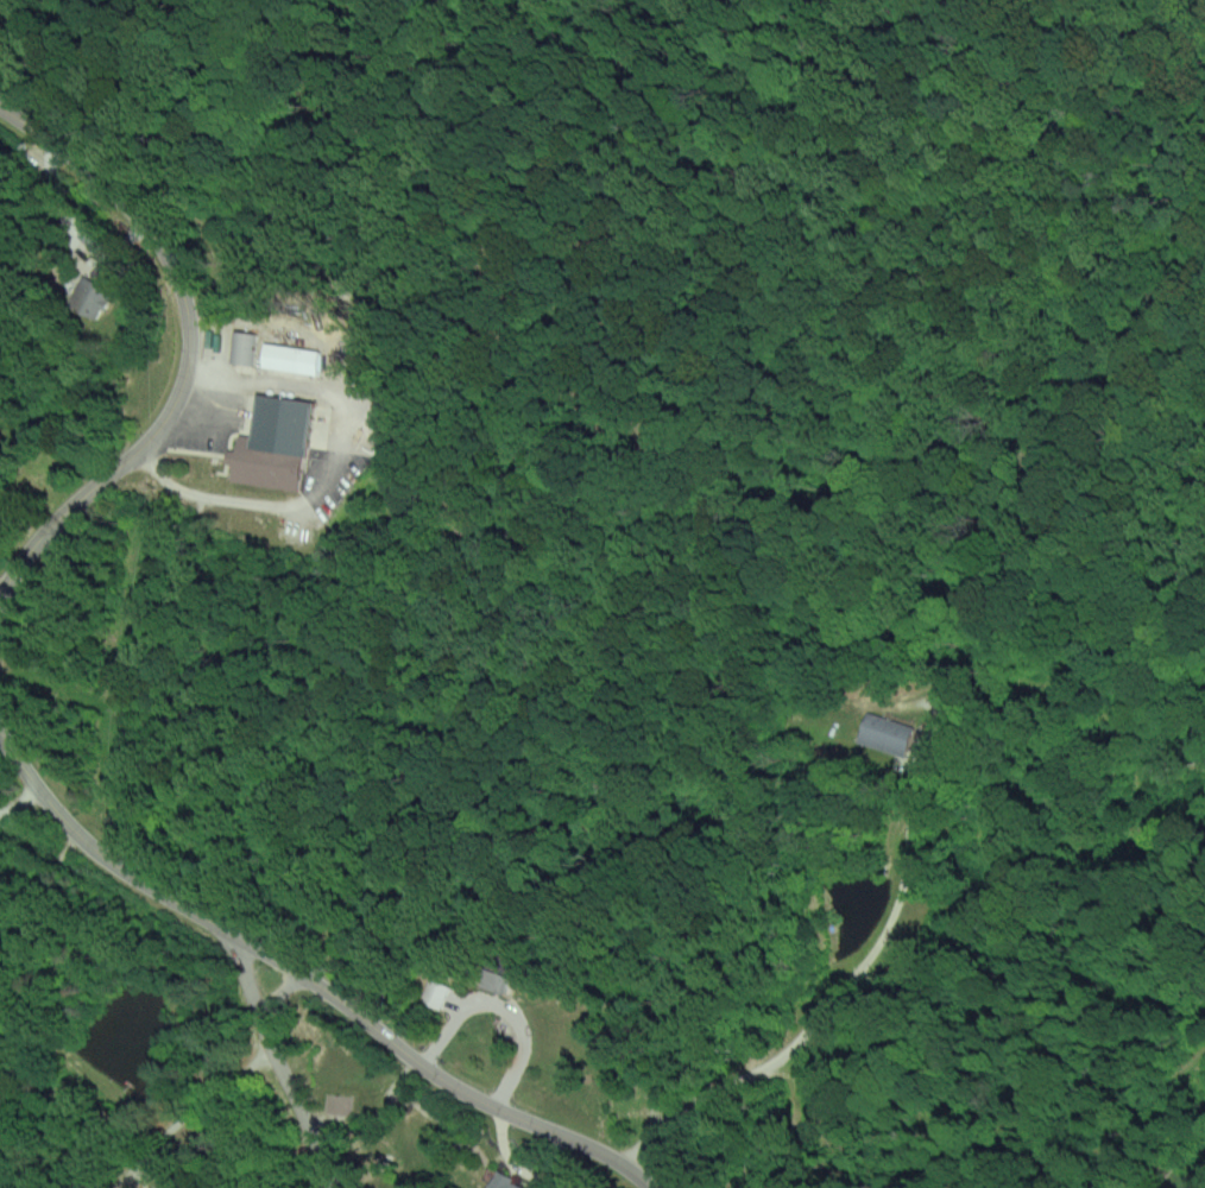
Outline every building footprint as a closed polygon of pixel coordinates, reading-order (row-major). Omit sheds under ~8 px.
[(260,366),(262,336),(234,335),(233,365),(260,366)] [(327,376),(329,352),(266,346),(264,370),(327,376)] [(322,404),(265,397),(260,439),(244,437),(242,451),(232,449),(230,467),(240,468),(238,485),(312,493),(322,404)] [(854,741),(903,757),(913,727),(864,711),(854,741)] [(507,974),(484,968),(479,988),(502,993),(507,974)] [(420,1002),(439,1011),(450,987),(431,978),(420,1002)] [(509,1183),(511,1179),(492,1170),(483,1187),(520,1187),(509,1183)]
